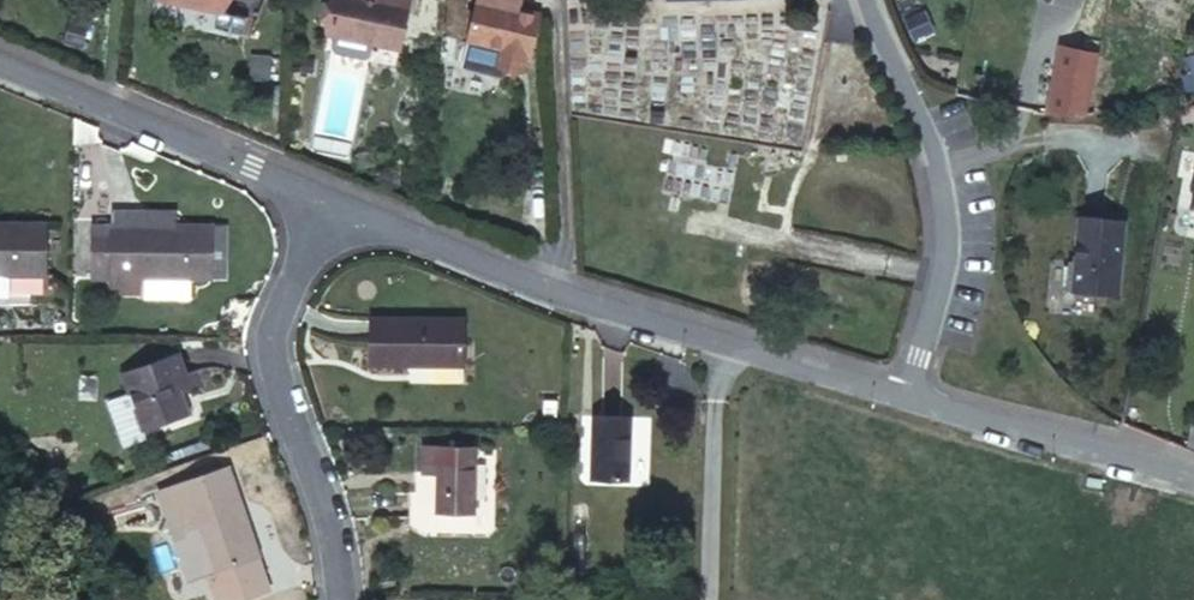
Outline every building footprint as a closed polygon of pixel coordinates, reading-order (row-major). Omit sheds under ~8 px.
[(309,27),(380,40),(389,0),(314,0),(309,27)] [(446,34),(482,43),(477,61),(499,67),(502,50),(508,52),(519,10),(498,4),(499,0),(456,0),(446,34)] [(1060,46),(1046,114),(1086,114),(1098,53),(1060,46)] [(1193,84),(1193,57),(1182,57),(1179,86),(1193,84)] [(101,257),(100,279),(131,281),(131,269),(205,273),(207,255),(214,255),(215,233),(209,233),(209,219),(210,217),(168,214),(134,211),(134,199),(106,196),(104,214),(101,257)] [(168,214),(169,202),(134,199),(134,211),(168,214)] [(2,283),(4,262),(39,264),(41,209),(0,206),(0,283),(2,283)] [(104,214),(87,212),(83,256),(101,257),(104,214)] [(1117,295),(1123,220),(1079,216),(1075,261),(1068,260),(1065,290),(1117,295)] [(222,217),(209,219),(209,233),(215,233),(214,255),(207,255),(205,273),(217,274),(222,217)] [(460,311),(364,309),(364,356),(458,358),(460,311)] [(175,337),(118,353),(138,412),(183,398),(173,360),(181,358),(175,337)] [(628,411),(587,410),(587,470),(626,472),(628,411)] [(471,440),(418,437),(416,468),(430,469),(429,487),(402,485),(400,511),(427,513),(428,503),(469,504),(471,440)] [(255,541),(223,456),(171,473),(189,528),(171,533),(182,568),(201,562),(213,597),(257,582),(243,546),(255,541)] [(189,528),(171,473),(152,480),(171,533),(189,528)] [(269,578),(255,541),(243,546),(257,582),(269,578)]
